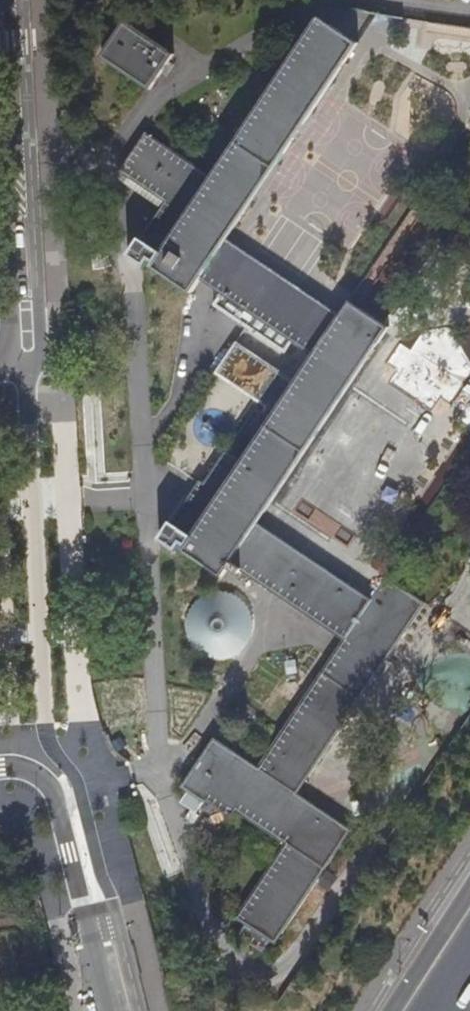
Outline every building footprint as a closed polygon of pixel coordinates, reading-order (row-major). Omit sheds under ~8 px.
[(239,935),(264,951),(271,940),(276,944),(351,830),(297,794),(423,602),(385,577),(370,599),(256,524),(386,327),(346,301),(337,315),(222,239),(353,40),(311,14),(204,174),(137,131),(114,166),(164,199),(139,238),(155,248),(145,262),(185,292),(194,278),(216,292),(208,304),(278,350),(286,338),(309,353),(267,418),(251,407),(173,526),(189,536),(180,550),(219,576),(228,562),(343,637),(258,768),(212,738),(180,787),(203,802),(209,792),(287,843),(237,918),(247,924),(239,935)] [(94,55),(145,89),(170,52),(118,18),(94,55)] [(225,656),(234,651),(241,644),(245,634),(246,624),(243,614),(237,605),(228,599),(218,596),(208,597),(199,601),(191,607),(186,616),(184,625),(185,635),(189,644),(196,651),(205,656),(214,658),(225,656)]
